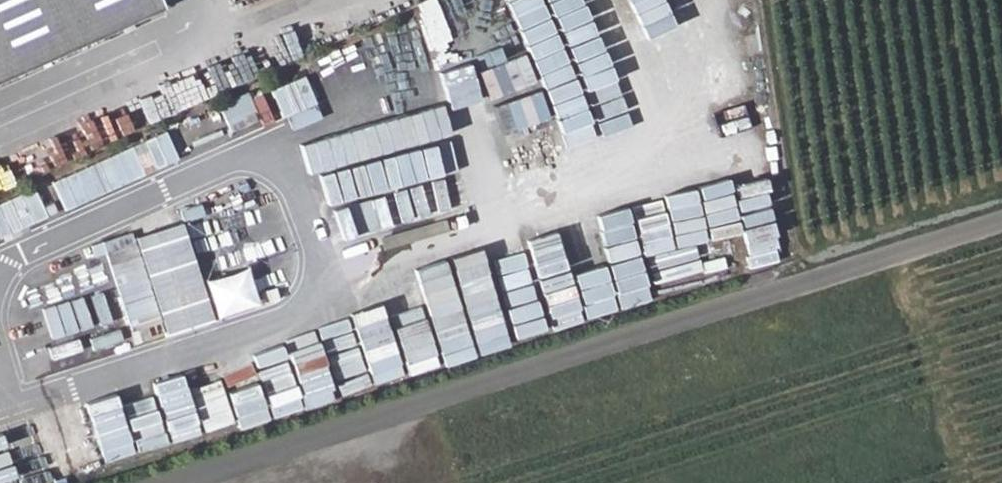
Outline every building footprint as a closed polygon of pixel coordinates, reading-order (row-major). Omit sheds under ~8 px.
[(158,0),(0,0),(0,83),(162,10),(158,0)] [(646,72),(620,0),(554,0),(563,26),(592,15),(617,83),(646,72)] [(719,52),(691,57),(697,90),(725,85),(719,52)] [(477,73),(454,78),(459,106),(482,102),(477,73)] [(296,110),(305,140),(363,122),(354,92),(296,110)] [(308,145),(318,172),(331,167),(321,140),(308,145)] [(615,185),(583,194),(616,308),(684,288),(682,280),(745,261),(716,162),(617,191),(615,185)] [(49,220),(37,190),(0,204),(0,239),(49,220)] [(376,378),(508,343),(488,267),(452,277),(446,253),(414,262),(429,316),(394,325),(381,275),(350,283),(376,378)] [(534,295),(504,304),(515,341),(544,332),(534,295)] [(313,407),(341,397),(316,327),(288,337),(313,407)] [(252,352),(121,390),(130,421),(100,430),(109,462),(243,423),(245,429),(272,421),(252,352)] [(346,392),(374,385),(370,371),(350,376),(346,358),(338,359),(346,392)] [(5,453),(0,456),(0,482),(20,482),(5,453)]
